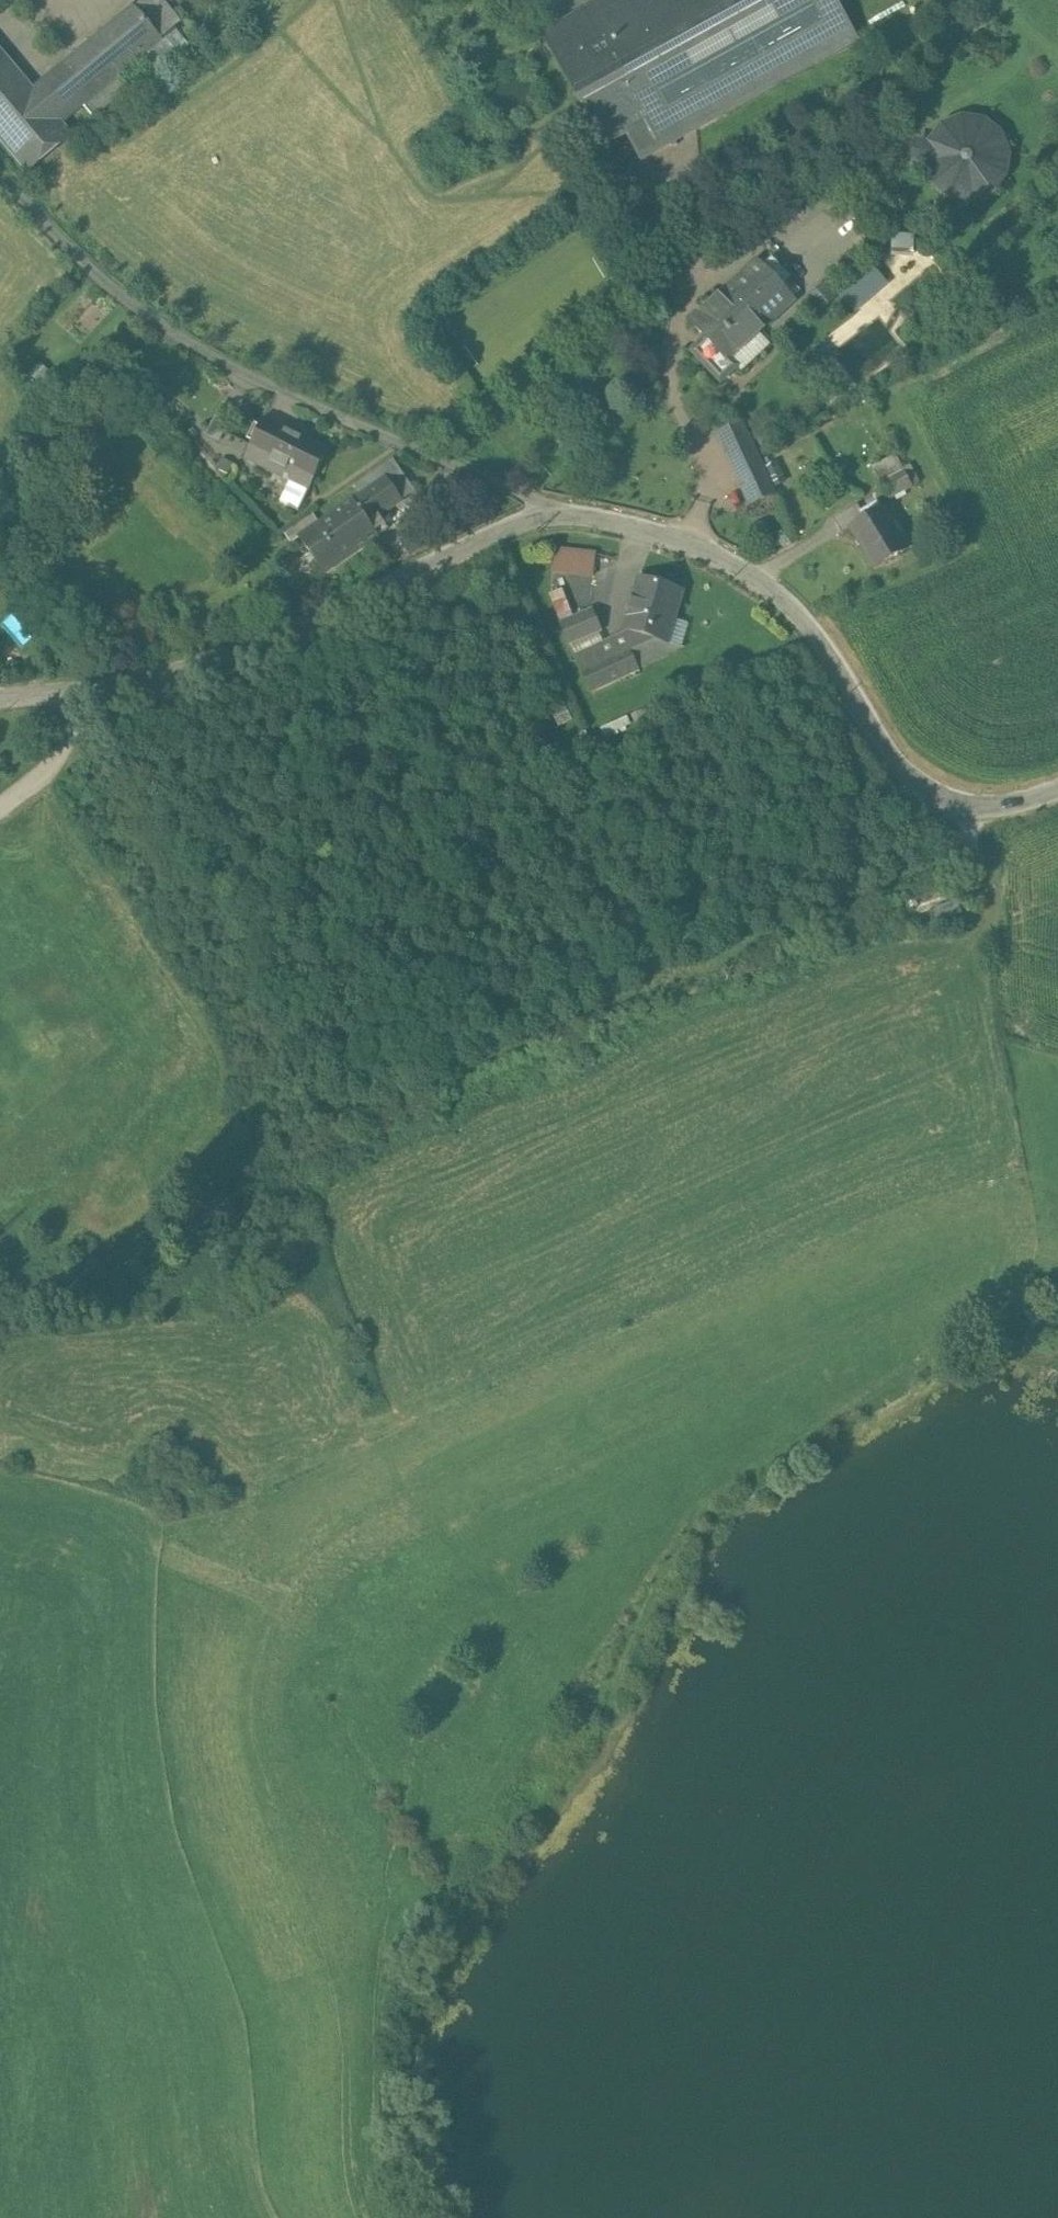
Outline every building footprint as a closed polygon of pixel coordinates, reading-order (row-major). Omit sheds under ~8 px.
[(160,0),(143,0),(134,8),(160,39),(179,23),(160,0)] [(555,54),(652,0),(608,0),(544,35),(555,54)] [(555,54),(605,144),(628,131),(629,133),(637,129),(645,143),(658,135),(651,121),(681,104),(696,130),(725,114),(710,87),(841,14),(833,0),(652,0),(555,54)] [(133,6),(63,65),(91,98),(161,40),(160,39),(134,8),(133,6)] [(841,14),(710,87),(725,114),(856,41),(841,14)] [(0,52),(0,137),(28,171),(70,135),(60,123),(32,90),(0,52)] [(63,65),(32,90),(60,123),(91,98),(63,65)] [(696,130),(681,104),(651,121),(665,147),(696,130)] [(983,121),(962,118),(943,126),(930,143),(929,145),(916,143),(914,159),(927,161),(927,163),(935,183),(952,195),(972,198),(992,191),(1004,174),(1007,154),(999,134),(983,121)] [(645,143),(637,129),(629,133),(643,159),(651,155),(645,143)] [(665,147),(658,135),(645,143),(651,155),(665,147)] [(760,261),(734,284),(734,283),(721,295),(757,334),(769,322),(769,321),(794,298),(760,261)] [(853,313),(888,279),(870,261),(835,295),(853,313)] [(757,334),(721,295),(693,322),(707,337),(692,351),(721,382),(738,366),(730,358),(757,334)] [(51,370),(41,360),(28,374),(39,383),(51,370)] [(249,408),(233,400),(217,430),(233,441),(249,408)] [(328,449),(264,417),(245,458),(290,481),(291,482),(295,473),(312,482),(328,449)] [(741,421),(717,432),(724,446),(747,435),(741,421)] [(768,481),(747,435),(724,446),(745,491),(768,481)] [(393,459),(371,474),(377,484),(386,478),(399,468),(393,459)] [(900,461),(876,473),(889,497),(912,484),(900,461)] [(415,491),(399,468),(386,478),(402,500),(415,491)] [(312,482),(295,473),(291,482),(290,481),(281,500),(280,502),(286,505),(299,511),(312,482)] [(377,484),(300,537),(324,573),(388,528),(379,516),(402,500),(386,478),(377,484)] [(768,481),(745,491),(752,505),(775,494),(768,481)] [(271,496),(263,509),(279,518),(286,505),(280,502),(281,500),(271,496)] [(856,503),(833,519),(842,533),(850,529),(849,527),(864,518),(861,512),(862,512),(856,503)] [(882,508),(880,509),(876,503),(862,512),(861,512),(864,518),(849,527),(850,529),(875,569),(907,549),(906,548),(902,551),(891,533),(895,530),(882,508)] [(605,549),(563,542),(561,566),(603,573),(605,549)] [(682,592),(640,578),(625,628),(631,630),(667,641),(669,642),(669,640),(668,640),(674,619),(682,592)] [(561,590),(552,593),(563,622),(572,618),(561,590)] [(563,622),(562,623),(570,643),(571,643),(600,630),(592,610),(572,618),(563,622)] [(600,630),(571,643),(576,655),(605,642),(600,630)] [(605,642),(576,655),(592,690),(639,669),(634,657),(667,641),(631,630),(612,639),(605,642)]
